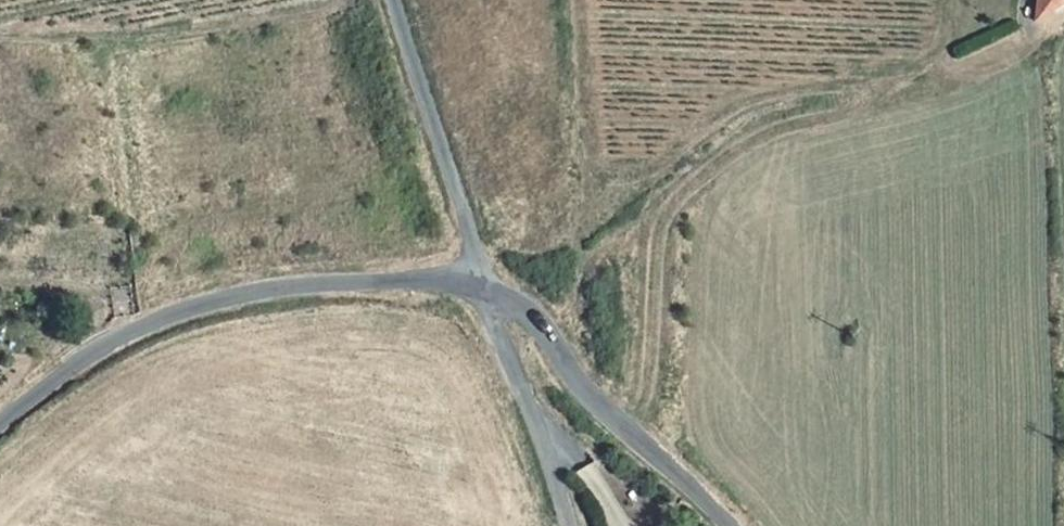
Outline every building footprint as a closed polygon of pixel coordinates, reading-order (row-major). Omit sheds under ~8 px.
[(1038,19),(1063,3),(1063,0),(1041,0),(1038,19)]
